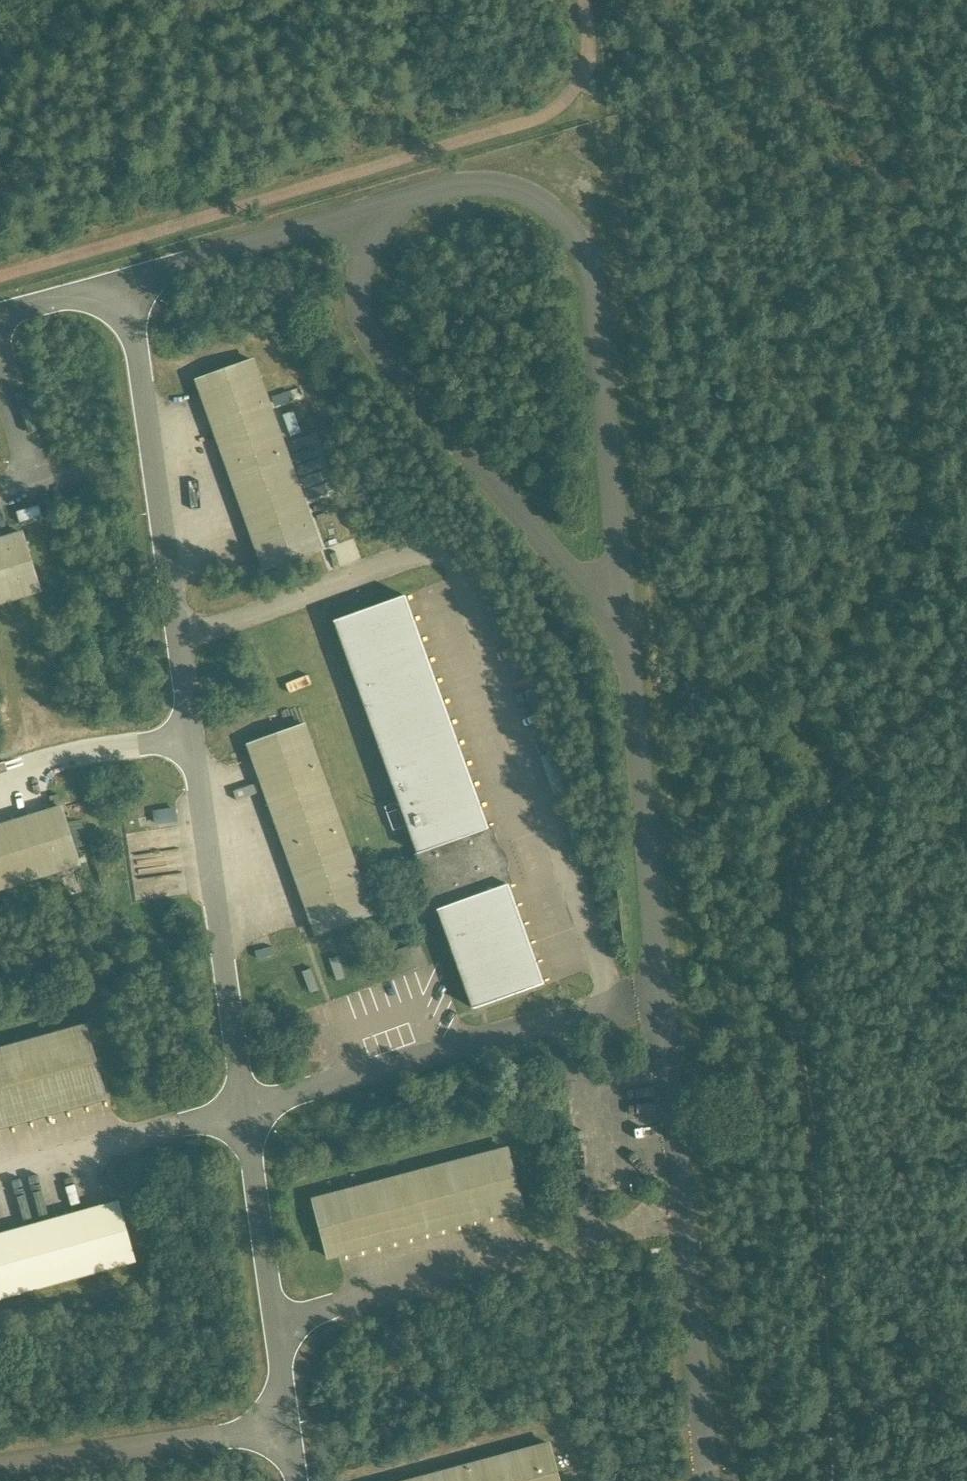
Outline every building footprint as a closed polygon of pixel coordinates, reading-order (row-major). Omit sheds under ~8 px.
[(265,571),(284,564),(320,551),(253,362),(197,382),(265,571)] [(283,415),(291,438),(302,433),(294,411),(283,415)] [(39,506),(16,514),(19,525),(43,518),(39,506)] [(40,591),(22,535),(0,542),(0,603),(40,591)] [(476,1009),(546,984),(503,866),(499,867),(495,856),(502,853),(493,827),(489,828),(405,596),(336,621),(435,897),(432,898),(437,912),(440,911),(476,1009)] [(316,935),(372,915),(304,726),(249,746),(316,935)] [(404,827),(396,804),(384,808),(393,831),(404,827)] [(52,812),(0,828),(0,889),(78,865),(61,809),(52,812)] [(177,820),(176,809),(156,812),(157,823),(177,820)] [(107,1100),(86,1025),(0,1049),(0,1130),(107,1100)] [(328,1258),(510,1211),(522,1208),(507,1150),(313,1201),(328,1258)] [(104,1208),(0,1237),(0,1298),(133,1261),(118,1204),(104,1208)] [(548,1445),(416,1480),(558,1480),(548,1445)]
